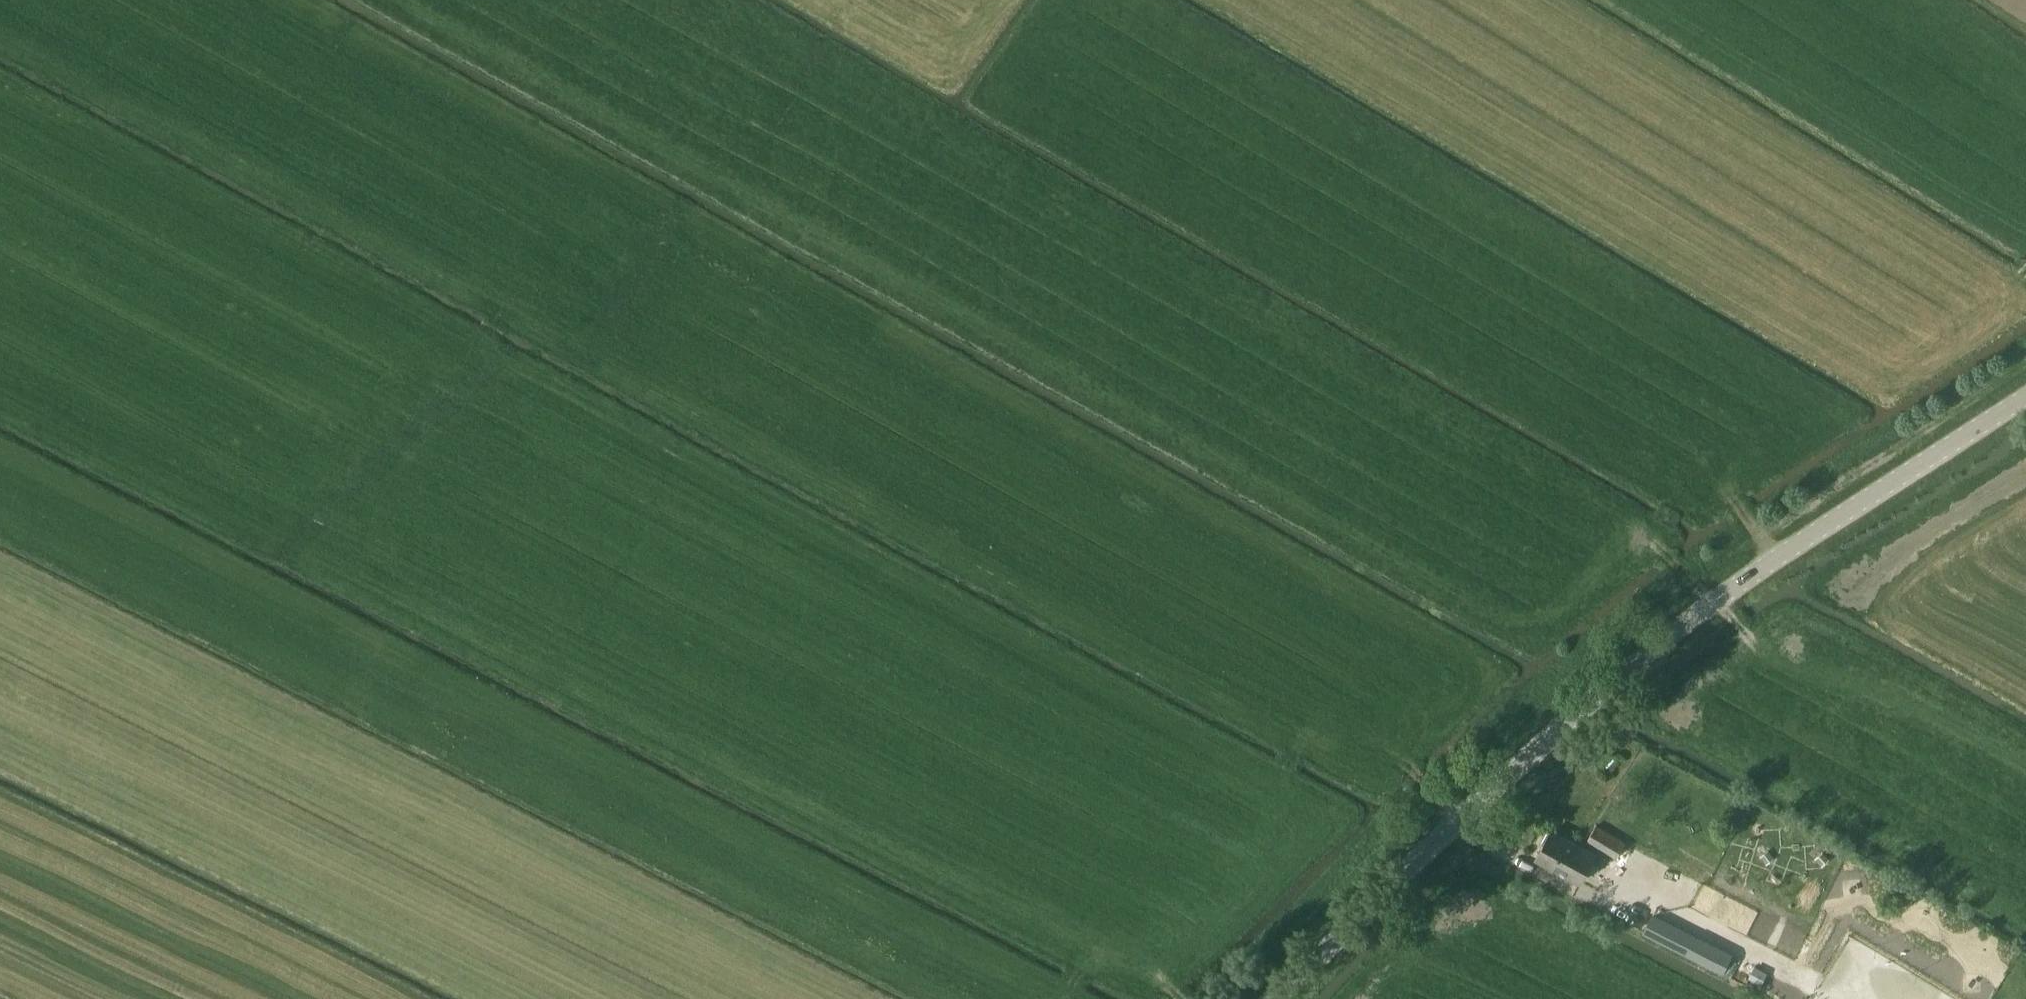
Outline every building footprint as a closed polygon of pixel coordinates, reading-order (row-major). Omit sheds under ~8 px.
[(1595,825),(1587,841),(1616,857),(1625,841),(1595,825)] [(1544,844),(1536,858),(1580,882),(1595,854),(1551,830),(1550,833),(1548,832),(1541,843),(1544,844)] [(1769,944),(1780,924),(1760,913),(1749,934),(1769,944)] [(1651,918),(1644,932),(1685,953),(1723,972),(1731,954),(1698,937),(1694,939),(1651,918)] [(1789,929),(1777,947),(1788,955),(1801,936),(1789,929)]
